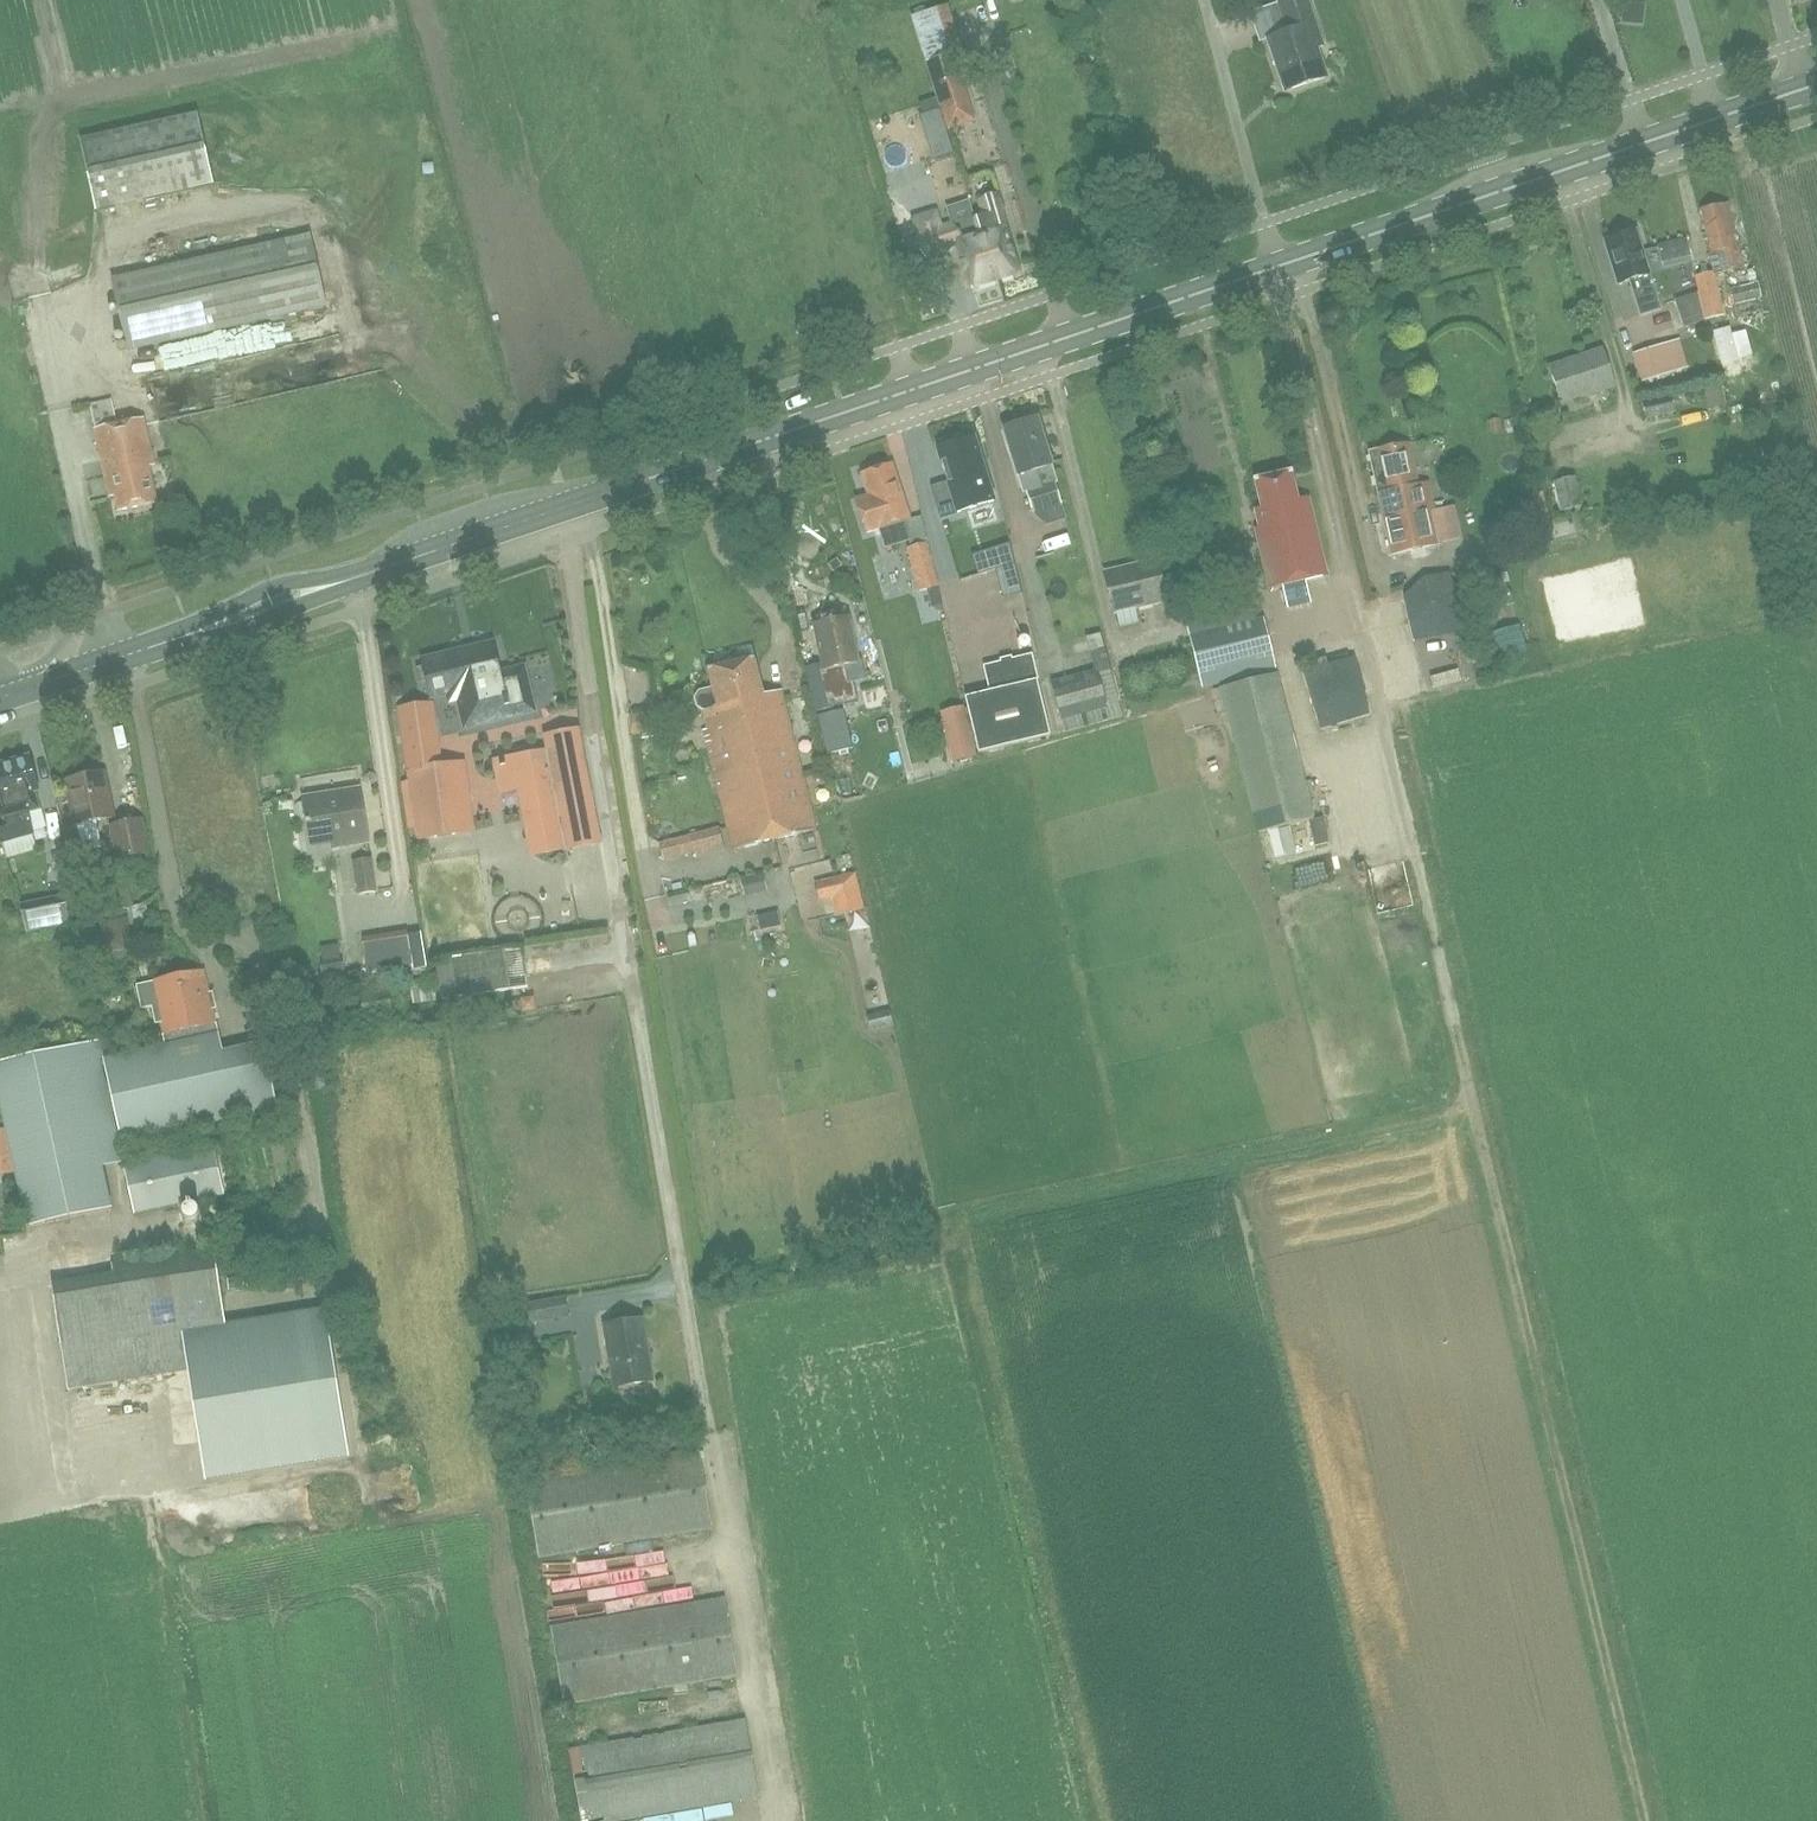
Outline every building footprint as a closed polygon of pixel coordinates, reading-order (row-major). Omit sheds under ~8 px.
[(1327,77),(1316,46),(1322,44),(1306,0),(1284,0),(1277,3),(1288,34),(1268,42),(1287,92),(1327,77)] [(1641,26),(1644,4),(1623,1),(1620,23),(1641,26)] [(915,16),(929,57),(954,48),(940,7),(915,16)] [(1002,44),(1012,41),(1004,13),(994,16),(1002,44)] [(941,113),(970,103),(953,52),(925,62),(941,113)] [(200,116),(83,141),(98,209),(215,183),(200,116)] [(947,165),(961,159),(954,143),(940,149),(947,165)] [(997,280),(1015,274),(996,215),(1000,214),(994,195),(974,201),(979,215),(972,217),(986,262),(991,261),(997,280)] [(1700,212),(1710,252),(1708,253),(1715,275),(1745,267),(1729,204),(1700,212)] [(986,262),(972,217),(937,228),(932,214),(911,221),(921,254),(955,244),(969,288),(997,280),(991,261),(986,262)] [(1605,240),(1617,281),(1628,278),(1639,313),(1659,307),(1637,231),(1605,240)] [(128,353),(324,309),(309,239),(113,282),(128,353)] [(1665,253),(1666,265),(1689,262),(1688,250),(1665,253)] [(1727,329),(1723,314),(1713,271),(1694,276),(1698,293),(1706,321),(1708,334),(1727,329)] [(1738,326),(1766,319),(1757,282),(1731,289),(1738,326)] [(1706,321),(1698,293),(1675,300),(1683,328),(1706,321)] [(1633,354),(1642,383),(1689,368),(1679,339),(1633,354)] [(1562,404),(1614,387),(1602,351),(1583,357),(1584,360),(1551,371),(1562,404)] [(1671,395),(1665,397),(1642,402),(1646,419),(1675,413),(1671,395)] [(95,431),(93,432),(109,501),(115,499),(118,513),(153,505),(145,470),(153,468),(142,420),(116,426),(111,403),(90,407),(95,431)] [(1024,487),(1026,491),(1032,513),(1061,504),(1055,483),(1057,482),(1052,466),(1038,418),(1003,429),(1021,488),(1024,487)] [(938,517),(991,501),(972,439),(938,450),(948,482),(931,488),(938,517)] [(1393,553),(1441,543),(1432,501),(1426,502),(1422,485),(1418,486),(1409,444),(1371,452),(1393,553)] [(870,468),(870,471),(862,473),(874,510),(860,514),(866,532),(908,519),(904,505),(904,504),(891,464),(881,467),(880,465),(870,468)] [(1305,581),(1326,576),(1308,498),(1297,501),(1290,472),(1255,481),(1262,509),(1254,511),(1258,531),(1255,531),(1270,592),(1282,589),(1286,605),(1309,599),(1305,581)] [(1560,511),(1582,505),(1576,476),(1553,481),(1560,511)] [(1437,507),(1442,532),(1459,528),(1454,503),(1437,507)] [(759,523),(767,521),(764,509),(756,511),(759,523)] [(919,591),(938,586),(926,543),(907,548),(919,591)] [(1113,612),(1165,600),(1156,561),(1104,574),(1113,612)] [(1480,597),(1499,594),(1494,568),(1475,571),(1480,597)] [(1414,640),(1441,634),(1451,688),(1477,682),(1469,628),(1464,629),(1451,571),(1425,578),(1405,598),(1414,640)] [(903,600),(901,576),(881,577),(882,601),(903,600)] [(1182,665),(1196,661),(1203,688),(1277,670),(1264,616),(1189,634),(1192,647),(1179,650),(1182,665)] [(825,668),(858,661),(848,617),(814,624),(822,661),(807,664),(816,708),(817,708),(824,739),(825,739),(828,753),(835,751),(832,738),(836,737),(828,706),(832,705),(825,668)] [(422,682),(426,681),(430,695),(464,689),(472,724),(510,715),(493,645),(422,662),(423,667),(419,668),(416,672),(418,680),(422,682)] [(985,665),(991,690),(1004,746),(1051,735),(1038,679),(1032,654),(985,665)] [(1354,656),(1328,664),(1325,658),(1316,661),(1318,667),(1303,671),(1320,730),(1369,714),(1354,656)] [(732,851),(816,830),(780,692),(763,697),(753,660),(708,671),(713,690),(707,691),(711,709),(704,711),(708,729),(701,731),(732,851)] [(1108,707),(1107,706),(1119,703),(1110,667),(1097,670),(1097,669),(1051,682),(1062,720),(1108,707)] [(440,767),(431,706),(400,711),(419,841),(470,834),(459,764),(440,767)] [(952,762),(976,756),(964,707),(940,712),(952,762)] [(516,790),(527,852),(598,840),(577,730),(512,742),(511,739),(486,744),(490,766),(494,765),(499,793),(516,790)] [(0,816),(0,845),(33,836),(22,797),(39,792),(29,756),(0,764),(0,804),(4,803),(7,814),(0,816)] [(113,818),(104,773),(67,780),(76,825),(113,818)] [(698,830),(690,788),(663,794),(671,835),(698,830)] [(330,847),(369,841),(360,789),(302,799),(309,837),(328,834),(330,847)] [(141,820),(111,826),(118,860),(148,854),(141,820)] [(101,822),(84,826),(90,853),(107,849),(101,822)] [(715,831),(694,834),(696,848),(717,844),(715,831)] [(695,854),(690,836),(659,844),(664,862),(695,854)] [(804,839),(784,840),(785,865),(805,864),(804,839)] [(356,895),(377,891),(372,857),(351,861),(356,895)] [(86,900),(113,896),(116,908),(133,904),(128,880),(115,883),(111,862),(80,868),(86,900)] [(739,878),(744,896),(767,890),(762,872),(739,878)] [(818,902),(830,899),(835,917),(865,909),(855,872),(813,882),(818,902)] [(86,970),(136,962),(128,917),(78,924),(86,970)] [(369,974),(412,965),(405,929),(362,938),(369,974)] [(520,948),(435,961),(441,1000),(526,987),(520,948)] [(119,1140),(276,1105),(262,1044),(221,1054),(210,1007),(215,1006),(211,991),(208,992),(203,970),(151,982),(154,997),(149,998),(155,1022),(160,1021),(165,1044),(100,1059),(119,1140)] [(111,1209),(76,1048),(0,1065),(0,1091),(30,1227),(111,1209)] [(135,1203),(198,1190),(189,1151),(126,1166),(135,1203)] [(239,1435),(334,1420),(319,1330),(230,1344),(214,1249),(120,1264),(123,1286),(53,1297),(68,1390),(227,1364),(239,1435)] [(527,1302),(530,1323),(569,1317),(566,1296),(527,1302)] [(612,1387),(652,1381),(642,1318),(602,1325),(612,1387)] [(536,1555),(711,1526),(698,1448),(523,1477),(536,1555)] [(613,1579),(611,1560),(551,1566),(553,1586),(613,1579)] [(579,1617),(622,1605),(617,1589),(575,1601),(579,1617)] [(560,1703),(736,1674),(723,1596),(547,1625),(560,1703)] [(757,1796),(744,1721),(567,1751),(579,1820),(614,1820),(757,1796)]
